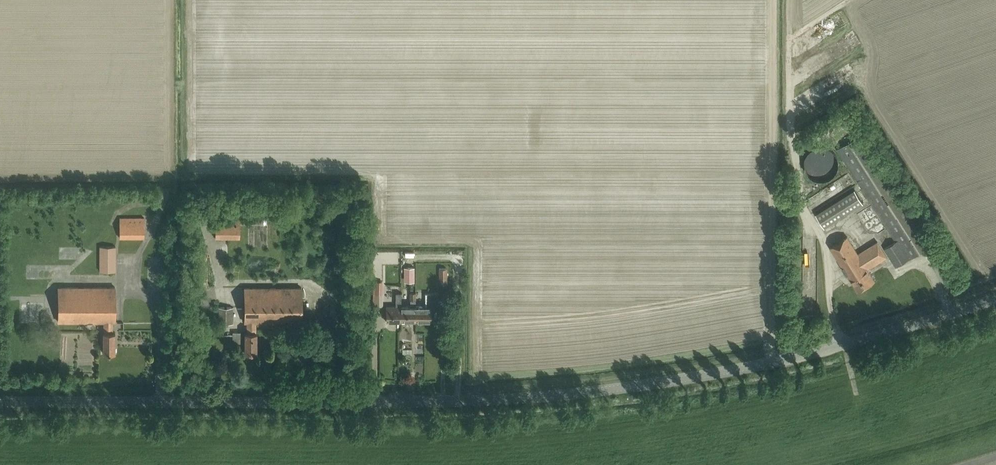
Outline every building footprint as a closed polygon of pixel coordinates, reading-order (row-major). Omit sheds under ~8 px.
[(862,135),(837,151),(896,243),(885,250),(896,268),(908,261),(932,245),(862,135)] [(839,167),(839,165),(839,163),(839,162),(838,160),(838,158),(837,157),(836,156),(835,154),(834,153),(833,152),(831,151),(830,150),(828,149),(827,149),(825,148),(824,148),(822,148),(820,148),(818,148),(817,149),(815,149),(813,150),(812,151),(811,152),(810,153),(808,154),(807,156),(807,157),(806,158),(805,160),(805,162),(805,163),(805,165),(805,167),(805,169),(805,170),(806,172),(807,173),(807,175),(808,176),(810,177),(811,178),(812,179),(813,180),(815,181),(817,182),(818,182),(820,182),(822,182),(823,182),(825,182),(827,182),(828,181),(830,180),(831,179),(832,179),(834,177),(835,176),(836,175),(837,174),(837,172),(838,170),(839,169),(839,168),(839,167)] [(835,221),(863,203),(855,190),(827,208),(827,207),(813,216),(822,229),(835,221)] [(144,219),(119,219),(119,239),(144,239),(144,219)] [(215,219),(215,239),(240,239),(240,219),(215,219)] [(868,270),(887,258),(877,243),(858,255),(847,238),(830,248),(858,292),(875,282),(868,270)] [(116,272),(116,247),(99,247),(99,272),(116,272)] [(938,264),(948,282),(956,277),(947,259),(938,264)] [(404,282),(415,282),(415,267),(404,267),(404,282)] [(115,288),(58,288),(58,323),(104,323),(104,333),(113,333),(113,323),(115,323),(115,288)] [(247,323),(247,333),(256,333),(256,323),(301,323),(301,289),(245,289),(245,323),(247,323)] [(383,306),(383,294),(375,294),(375,306),(383,306)] [(401,307),(402,307),(402,294),(396,294),(396,307),(387,307),(386,307),(386,323),(401,323),(401,307)] [(416,307),(416,294),(411,294),(411,307),(402,307),(401,307),(401,323),(416,323),(416,307)] [(416,323),(431,323),(431,310),(439,310),(439,294),(425,294),(425,307),(416,307),(416,323)] [(233,324),(233,308),(218,308),(218,324),(233,324)] [(113,333),(104,333),(103,333),(103,353),(115,353),(115,333),(113,333)] [(256,333),(247,333),(245,333),(245,354),(256,354),(256,333)]
